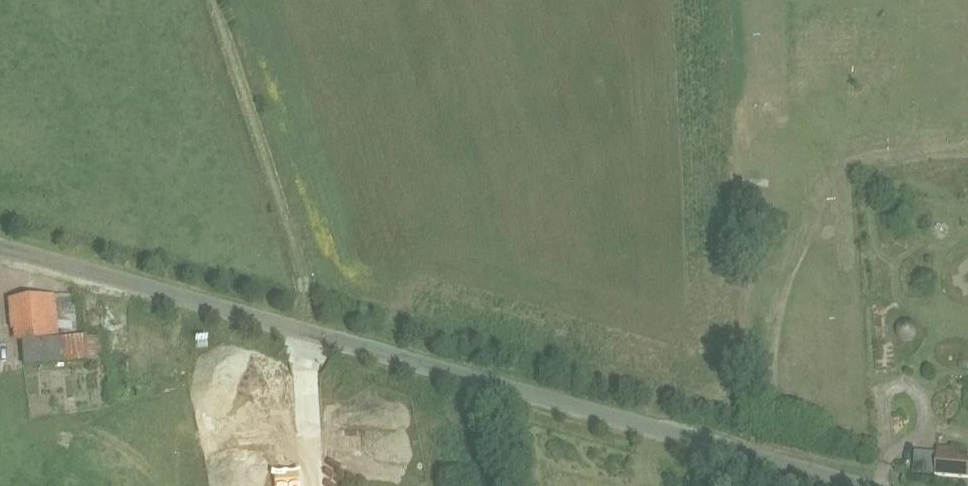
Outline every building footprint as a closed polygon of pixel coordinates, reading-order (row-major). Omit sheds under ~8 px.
[(26,366),(80,361),(74,295),(15,301),(18,330),(23,329),(26,366)] [(916,336),(913,350),(925,353),(928,339),(916,336)] [(129,365),(141,363),(138,347),(126,349),(129,365)] [(962,449),(939,448),(937,477),(967,479),(967,456),(962,455),(962,449)]
